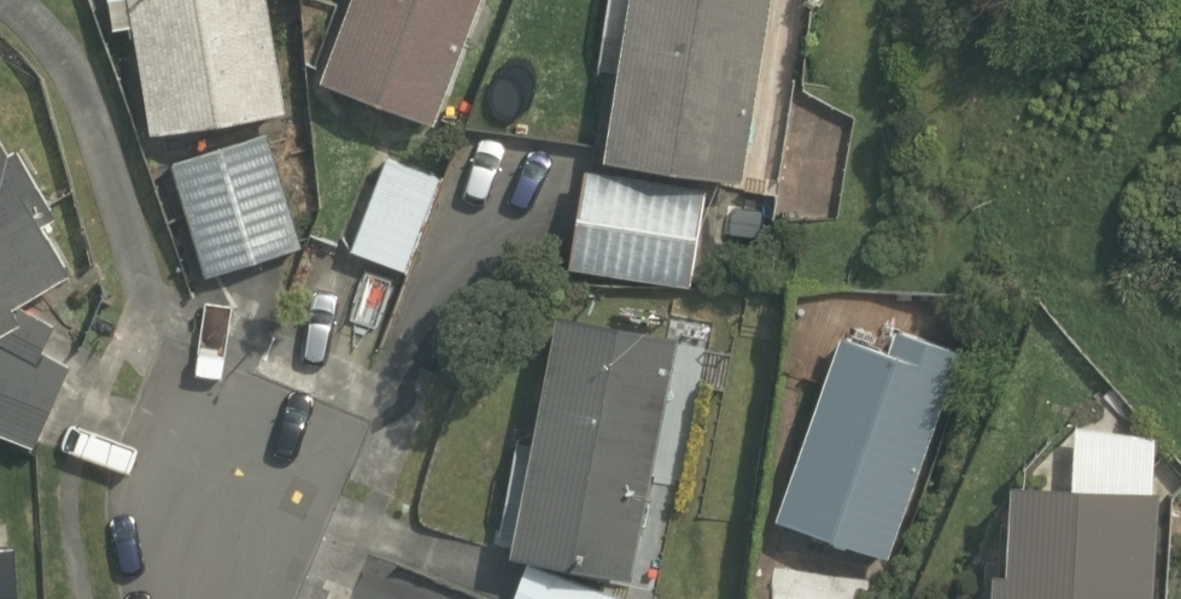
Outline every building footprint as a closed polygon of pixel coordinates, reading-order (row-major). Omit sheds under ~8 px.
[(257,0),(123,0),(152,137),(281,109),(257,0)] [(473,0),(335,0),(307,80),(431,122),(473,0)] [(602,158),(745,172),(763,0),(617,0),(602,158)] [(270,125),(163,151),(192,271),(300,245),(270,125)] [(440,165),(381,144),(345,245),(404,266),(440,165)] [(21,449),(59,378),(15,304),(64,275),(0,168),(0,441),(21,449)] [(691,192),(571,170),(554,262),(675,284),(691,192)] [(539,317),(504,598),(626,598),(641,477),(694,483),(713,339),(539,317)] [(956,370),(833,328),(770,513),(893,555),(956,370)] [(1004,481),(997,598),(1146,598),(1152,489),(1004,481)]
